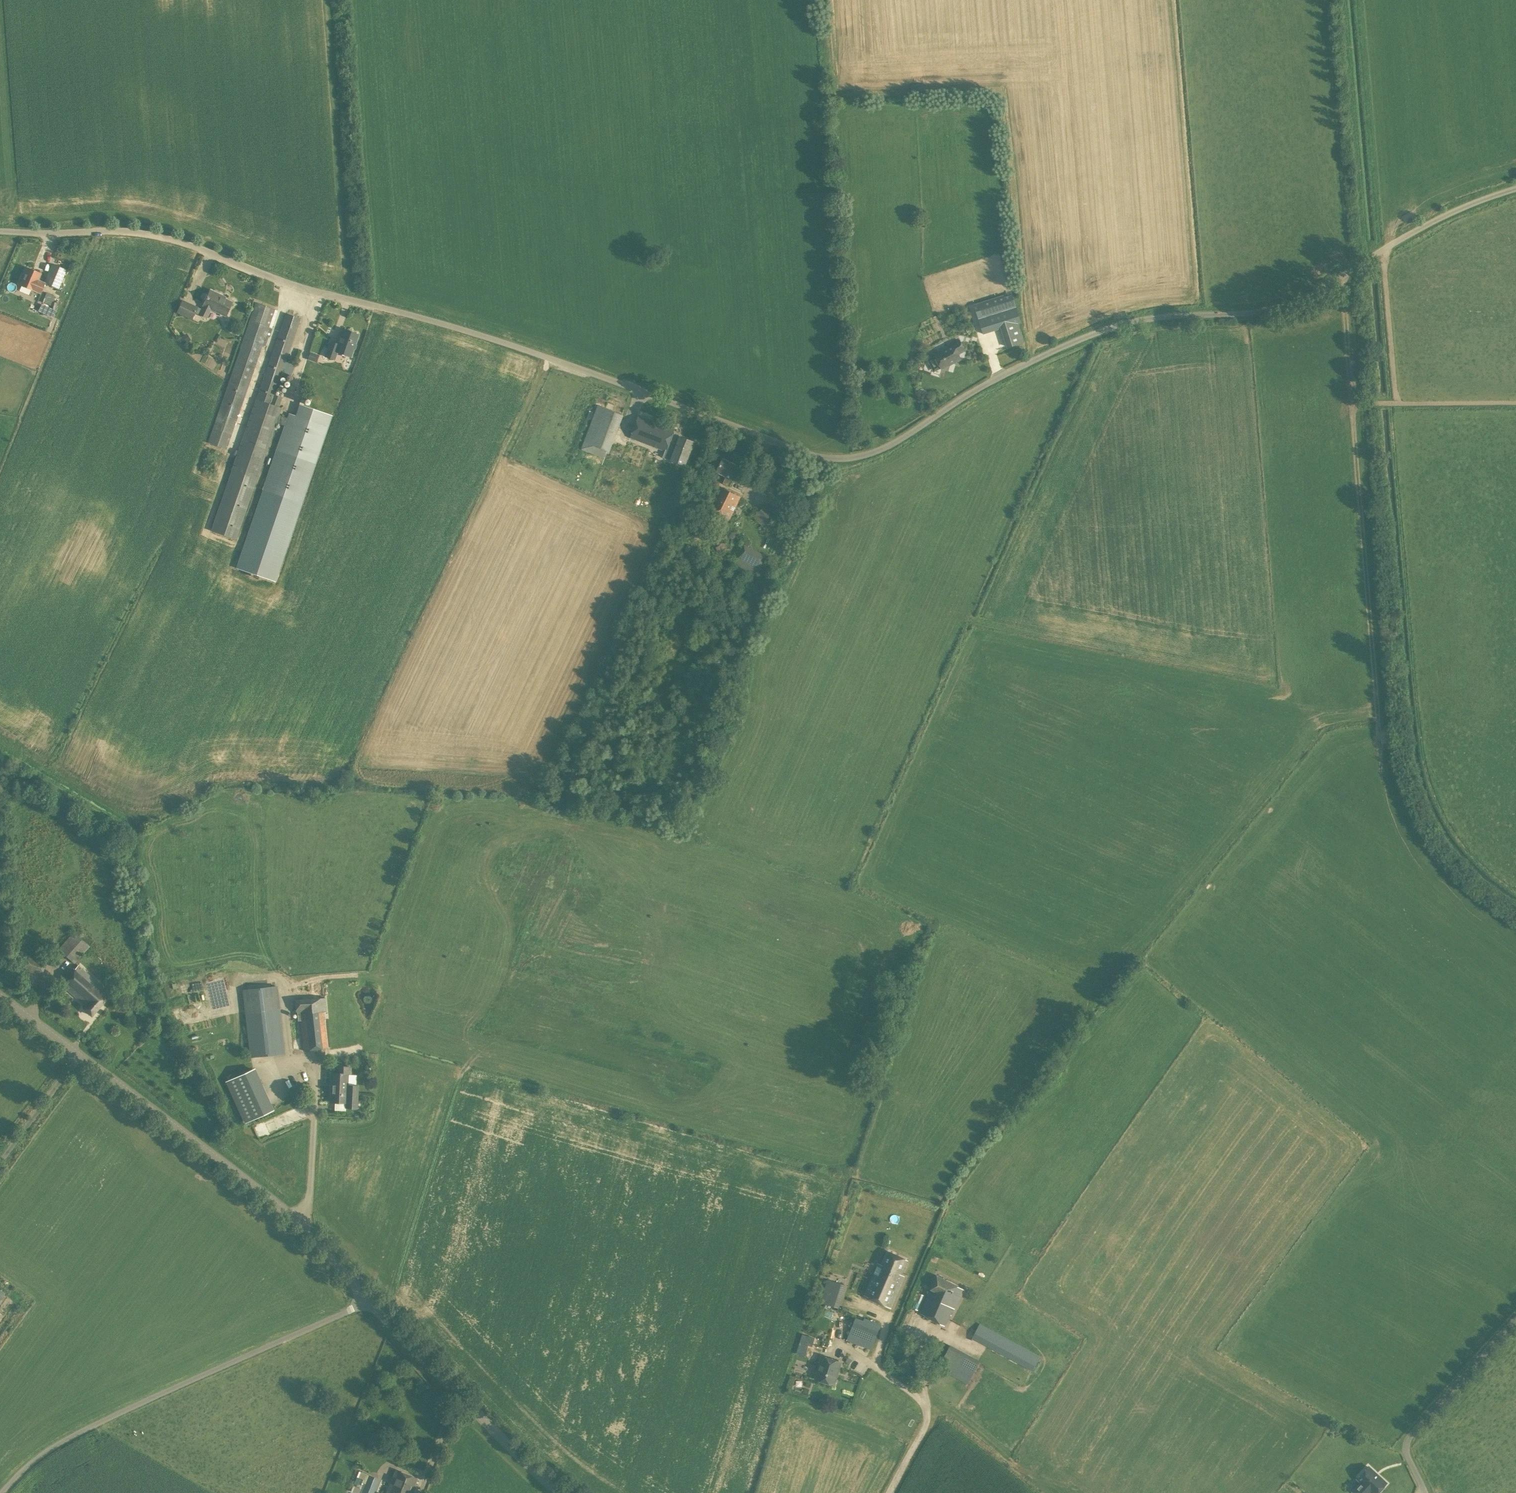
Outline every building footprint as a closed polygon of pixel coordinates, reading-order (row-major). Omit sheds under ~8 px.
[(52,263),(44,282),(38,280),(41,273),(26,267),(23,274),(25,275),(20,286),(40,294),(44,284),(58,289),(67,269),(52,263)] [(197,308),(194,313),(206,318),(210,309),(225,316),(232,302),(220,297),(221,295),(209,290),(200,310),(197,308)] [(51,307),(55,297),(46,293),(41,302),(51,307)] [(1020,323),(1012,296),(974,308),(983,334),(1002,328),(1008,348),(1023,343),(1017,324),(1020,323)] [(182,301),(176,313),(191,320),(194,313),(197,308),(182,301)] [(256,303),(250,320),(207,444),(226,450),(262,345),(265,346),(268,337),(269,337),(271,329),(268,328),(268,327),(270,328),(271,325),(269,325),(274,309),(256,303)] [(42,304),(39,311),(53,317),(56,310),(42,304)] [(255,399),(231,471),(210,531),(236,540),(257,480),(276,423),(285,427),(277,451),(238,569),(276,582),(332,415),(300,404),(296,416),(290,414),(288,418),(279,415),(281,408),(279,407),(282,397),(274,395),(300,318),(285,313),(255,399)] [(358,335),(342,329),(337,344),(329,341),(324,356),(334,360),(337,352),(350,356),(358,335)] [(182,345),(190,340),(186,333),(178,339),(182,345)] [(949,346),(934,354),(934,355),(927,359),(933,372),(941,368),(942,369),(961,359),(958,355),(965,351),(959,338),(949,344),(949,346)] [(306,360),(315,363),(317,356),(308,353),(306,360)] [(597,405),(581,449),(605,458),(607,451),(610,452),(623,415),(597,405)] [(666,451),(674,453),(671,460),(685,465),(694,442),(680,437),(678,442),(671,439),(675,429),(639,416),(630,438),(666,451)] [(723,459),(717,471),(726,476),(723,483),(729,487),(733,479),(739,467),(723,459)] [(721,487),(710,509),(730,519),(741,497),(721,487)] [(777,518),(766,506),(758,514),(769,525),(777,518)] [(792,516),(787,511),(782,516),(788,521),(792,516)] [(757,576),(767,556),(745,546),(742,544),(732,563),(757,576)] [(763,568),(763,570),(762,569),(758,576),(768,581),(773,573),(763,568)] [(92,942),(87,938),(84,942),(73,932),(58,949),(75,963),(92,942)] [(106,998),(110,993),(78,965),(61,984),(86,1006),(83,1008),(91,1015),(106,998)] [(277,986),(242,990),(244,1012),(249,1058),(284,1053),(279,1008),(277,986)] [(300,1021),(303,1050),(327,1048),(323,1012),(326,1011),(325,997),(294,1000),(295,1012),(296,1012),(297,1021),(300,1021)] [(357,1085),(347,1085),(347,1074),(349,1074),(349,1065),(335,1065),(335,1073),(330,1073),(330,1102),(345,1103),(345,1108),(356,1108),(357,1085)] [(243,1121),(273,1109),(255,1067),(225,1079),(243,1121)] [(865,1295),(890,1308),(903,1276),(901,1275),(907,1260),(887,1251),(880,1265),(878,1264),(865,1295)] [(964,1290),(937,1275),(920,1313),(944,1326),(954,1308),(964,1290)] [(828,1280),(821,1303),(839,1308),(846,1285),(828,1280)] [(854,1318),(846,1341),(871,1350),(882,1324),(864,1317),(862,1321),(854,1318)] [(1034,1369),(1042,1353),(980,1323),(972,1339),(1034,1369)] [(803,1334),(801,1342),(813,1345),(815,1337),(803,1334)] [(979,1362),(950,1346),(938,1369),(967,1384),(979,1362)] [(822,1357),(815,1378),(834,1384),(841,1363),(822,1357)] [(1357,1478),(1361,1482),(1353,1491),(1355,1492),(1369,1492),(1371,1491),(1373,1492),(1377,1492),(1386,1483),(1368,1466),(1357,1478)] [(396,1471),(387,1492),(411,1492),(416,1479),(396,1471)] [(369,1475),(361,1492),(373,1492),(379,1479),(369,1475)]
